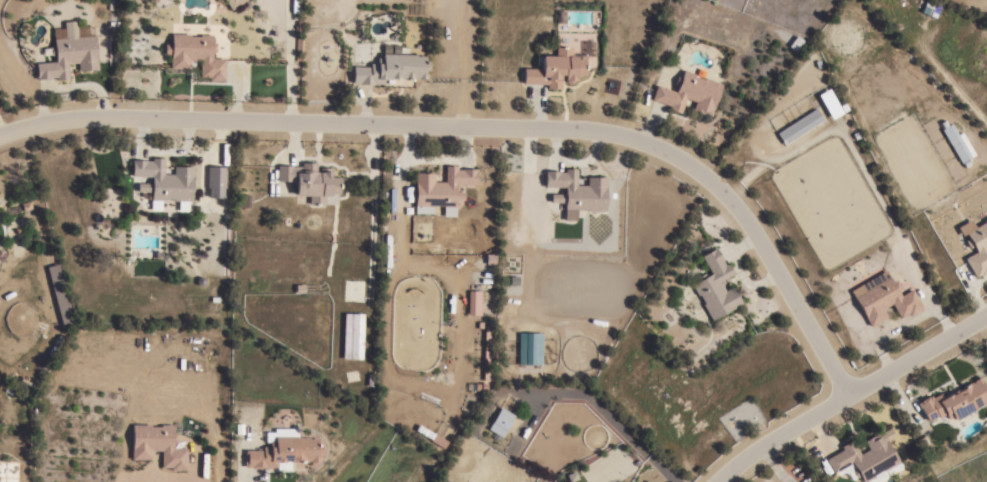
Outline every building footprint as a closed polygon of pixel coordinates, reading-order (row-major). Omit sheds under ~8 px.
[(230,9),(224,0),(244,0),(230,9)] [(938,6),(933,18),(919,12),(924,0),(938,6)] [(188,34),(188,36),(199,36),(199,34),(211,35),(211,43),(215,43),(214,52),(210,52),(210,58),(224,58),(223,80),(216,80),(216,81),(207,80),(208,77),(198,77),(198,60),(188,60),(188,69),(168,68),(169,55),(163,54),(163,44),(169,44),(170,33),(188,34)] [(34,63),(54,61),(54,55),(49,55),(49,54),(42,55),(42,48),(49,48),(49,46),(53,46),(52,38),(65,37),(65,39),(75,38),(75,36),(93,35),(95,58),(96,58),(97,69),(87,70),(77,70),(76,62),(66,63),(67,79),(55,80),(55,77),(50,77),(50,78),(35,79),(34,63)] [(545,89),(545,84),(522,84),(522,68),(540,68),(540,55),(554,55),(554,47),(570,47),(570,56),(575,56),(575,59),(584,59),(584,69),(585,69),(585,75),(574,75),(574,80),(572,80),(572,82),(570,83),(567,83),(565,82),(565,80),(563,80),(563,79),(560,79),(559,89),(545,89)] [(357,84),(357,83),(351,83),(351,66),(369,67),(369,65),(376,65),(376,63),(381,63),(381,54),(415,54),(415,56),(425,56),(424,62),(428,62),(428,70),(424,70),(424,74),(426,74),(425,79),(417,79),(417,78),(413,78),(413,79),(404,79),(404,77),(397,77),(397,78),(390,78),(390,79),(384,78),(384,79),(382,79),(382,84),(373,84),(357,84)] [(703,79),(703,77),(720,84),(712,106),(713,106),(709,116),(701,113),(700,114),(691,110),(694,102),(684,98),(679,113),(667,109),(668,106),(650,99),(655,85),(674,92),(682,70),(693,74),(693,76),(703,79)] [(818,95),(831,120),(848,110),(844,103),(839,107),(829,89),(818,95)] [(783,144),(776,133),(815,108),(822,119),(783,144)] [(960,162),(940,129),(942,128),(938,123),(943,120),(946,125),(950,123),(957,134),(961,132),(974,154),(960,162)] [(131,160),(145,160),(145,161),(150,161),(150,158),(162,158),(162,174),(172,174),(172,166),(186,166),(192,166),(192,177),(191,177),(191,201),(187,200),(187,210),(177,210),(177,201),(172,201),(172,198),(162,198),(162,200),(160,200),(160,210),(149,210),(149,200),(150,200),(150,192),(136,192),(136,183),(150,183),(150,176),(131,176),(131,160)] [(276,165),(300,166),(300,162),(316,163),(316,171),(318,171),(318,168),(328,168),(328,171),(330,171),(330,175),(329,175),(329,177),(339,177),(338,194),(328,193),(328,196),(324,196),(323,204),(308,204),(308,195),(294,195),(294,181),(275,181),(276,165)] [(224,187),(222,187),(222,197),(207,197),(207,187),(205,187),(206,166),(225,167),(224,187)] [(413,213),(413,172),(419,172),(419,173),(433,173),(433,181),(444,181),(444,166),(456,166),(455,169),(460,169),(475,169),(475,172),(474,185),(454,185),(454,191),(463,191),(463,200),(454,200),(454,216),(442,216),(442,205),(432,205),(432,213),(413,213)] [(585,211),(585,209),(575,209),(575,211),(563,210),(563,202),(559,202),(559,194),(563,194),(563,187),(544,187),(544,171),(558,171),(558,172),(563,172),(563,169),(575,169),(575,185),(585,185),(585,176),(605,177),(605,188),(604,188),(604,211),(585,211)] [(982,220),(986,217),(986,247),(986,248),(986,250),(986,266),(986,267),(986,270),(980,274),(980,273),(973,277),(963,258),(974,252),(971,246),(967,248),(963,240),(967,238),(964,234),(961,236),(956,227),(970,219),(974,227),(983,222),(982,220)] [(701,304),(702,303),(697,294),(696,295),(689,285),(696,281),(694,278),(703,273),(705,276),(709,273),(700,256),(714,248),(723,264),(726,263),(732,274),(718,281),(723,290),(730,286),(734,293),(735,293),(741,303),(731,309),(730,308),(710,320),(701,304)] [(921,307),(915,311),(908,316),(906,313),(898,318),(890,304),(881,309),(886,316),(868,326),(863,317),(864,316),(852,296),(868,286),(869,288),(877,283),(876,281),(887,275),(891,282),(895,280),(900,288),(896,290),(899,295),(910,289),(921,307)] [(480,292),(468,291),(467,315),(479,315),(480,292)] [(341,358),(343,313),(362,313),(360,359),(341,358)] [(540,364),(517,364),(518,332),(541,332),(540,364)] [(985,382),(986,386),(986,391),(986,392),(986,394),(986,398),(981,402),(981,403),(952,420),(949,417),(945,419),(942,414),(936,418),(935,415),(925,421),(918,409),(914,403),(918,401),(917,401),(925,396),(925,397),(929,395),(930,397),(938,392),(941,397),(948,393),(949,394),(952,393),(951,391),(968,381),(969,382),(971,381),(971,380),(978,376),(981,381),(980,382),(981,384),(985,382)] [(513,415),(500,437),(486,429),(499,407),(513,415)] [(130,459),(130,448),(130,424),(149,424),(149,426),(159,426),(159,424),(171,424),(171,432),(176,432),(176,441),(171,441),(171,448),(185,448),(185,470),(178,470),(169,470),(169,467),(160,467),(160,450),(150,450),(150,459),(130,459)] [(874,480),(872,481),(860,481),(857,476),(851,479),(848,479),(846,474),(844,473),(841,472),(837,473),(837,474),(836,474),(834,473),(833,471),(831,473),(823,459),(841,449),(839,446),(850,440),(858,454),(866,449),(862,441),(879,431),(880,432),(888,427),(893,436),(884,441),(896,462),(898,463),(899,466),(899,468),(897,469),(896,470),(894,470),(891,471),(888,474),(886,475),(883,476),(883,478),(880,480),(877,481),(875,481),(874,480)] [(243,450),(261,450),(261,446),(268,446),(268,442),(264,442),(264,432),(273,432),(273,428),(296,428),(296,437),(308,437),(308,438),(317,438),(317,444),(321,444),(321,453),(317,453),(317,456),(318,456),(318,462),(309,462),(309,460),(306,460),(306,462),(289,462),(289,470),(275,469),(275,467),(266,467),(266,468),(250,468),(250,467),(243,467),(243,450)] [(429,442),(442,450),(446,442),(433,434),(429,442)]
